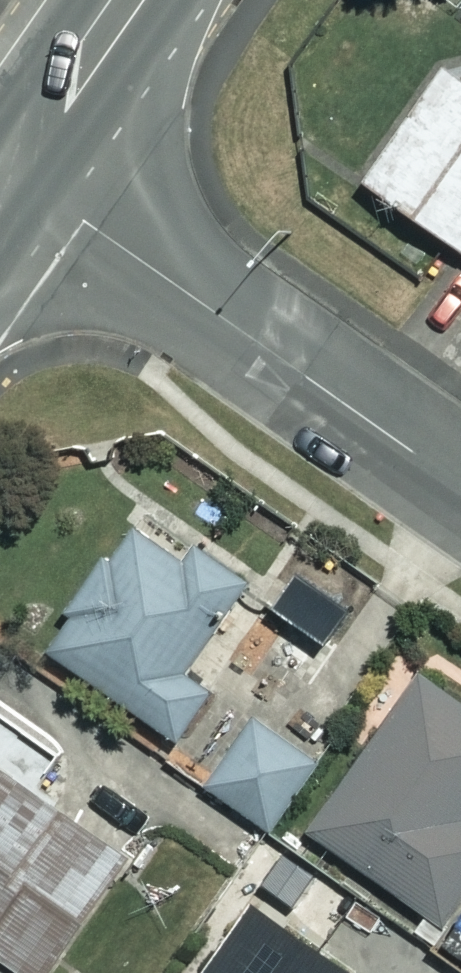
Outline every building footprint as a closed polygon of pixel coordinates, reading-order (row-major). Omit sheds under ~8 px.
[(361,173),(460,245),(460,35),(361,173)] [(177,526),(166,543),(130,519),(44,644),(179,736),(210,690),(183,671),(249,575),(177,526)] [(286,615),(266,644),(309,674),(329,645),(286,615)] [(411,663),(302,825),(442,919),(460,891),(460,697),(411,663)] [(332,733),(271,690),(206,783),(267,826),(332,733)] [(0,767),(0,954),(28,972),(42,972),(125,852),(0,767)] [(254,900),(202,972),(342,972),(347,966),(254,900)]
